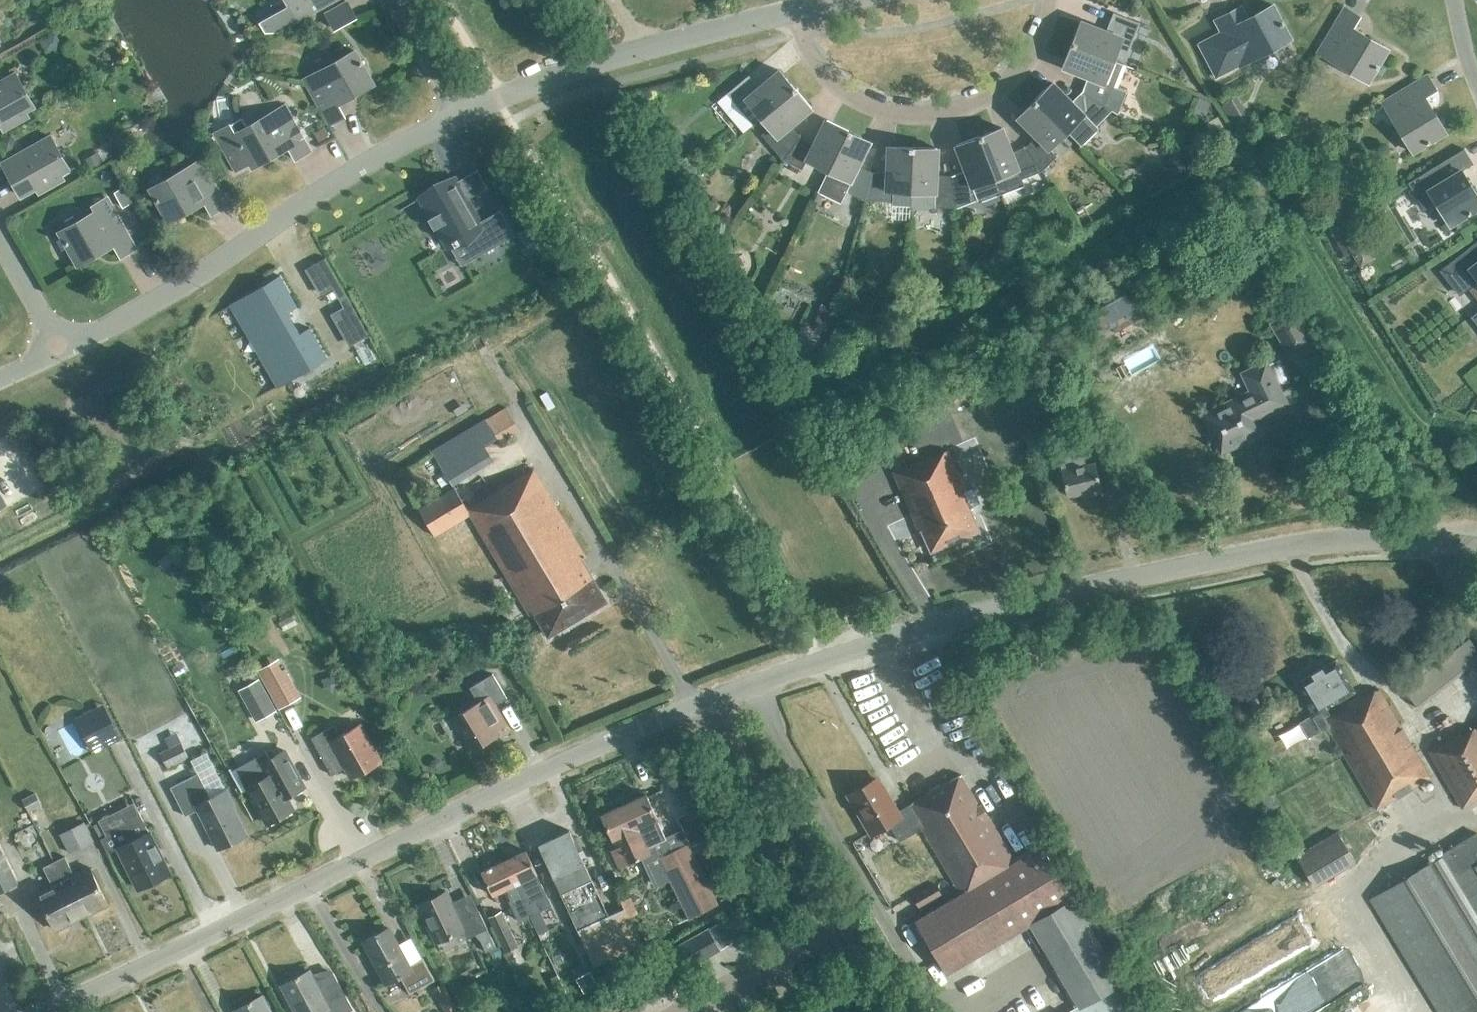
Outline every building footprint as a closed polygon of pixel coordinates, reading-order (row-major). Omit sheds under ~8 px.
[(333,0),(287,0),(290,4),(262,20),(267,30),(280,30),(333,0)] [(355,16),(347,0),(326,12),(335,27),(355,16)] [(1249,17),(1242,5),(1216,19),(1221,30),(1198,42),(1216,77),(1239,64),(1240,65),(1291,37),(1273,4),(1249,17)] [(1360,15),(1345,6),(1318,51),(1368,81),(1388,48),(1353,27),(1360,15)] [(1119,47),(1128,51),(1140,21),(1113,11),(1106,30),(1081,20),(1072,43),(1114,59),(1119,47)] [(1082,90),(1106,106),(1111,109),(1118,113),(1126,90),(1114,85),(1123,63),(1114,59),(1072,43),(1063,66),(1088,76),(1083,90),(1082,90)] [(338,103),(374,83),(355,49),(304,78),(330,123),(345,115),(338,103)] [(759,86),(749,74),(727,92),(753,123),(796,88),(780,69),(759,86)] [(0,81),(0,124),(8,119),(11,125),(28,115),(25,110),(34,105),(15,72),(0,81)] [(1436,89),(1427,74),(1383,101),(1413,151),(1446,131),(1424,96),(1436,89)] [(1035,99),(1067,131),(1081,144),(1099,127),(1096,124),(1111,109),(1106,106),(1082,90),(1072,101),(1053,82),(1035,99)] [(811,107),(796,88),(753,123),(761,117),(770,127),(762,133),(783,158),(800,136),(791,124),(811,107)] [(1035,99),(1018,116),(1037,135),(1026,146),(1042,170),(1057,155),(1050,148),(1067,131),(1035,99)] [(1245,120),(1232,99),(1222,105),(1234,126),(1245,120)] [(250,161),(253,166),(289,146),(295,158),(310,150),(285,104),(246,126),(241,117),(214,132),(236,169),(250,161)] [(848,129),(826,118),(814,143),(800,136),(783,158),(802,168),(807,159),(828,169),(848,129)] [(1002,126),(979,135),(1000,189),(1023,180),(1022,177),(1042,170),(1026,146),(1012,151),(1002,126)] [(324,127),(314,132),(319,140),(329,135),(324,127)] [(870,140),(848,129),(828,169),(818,190),(842,201),(847,190),(865,199),(872,171),(858,164),(870,140)] [(12,134),(1,140),(7,151),(14,147),(16,141),(12,134)] [(51,135),(3,162),(21,194),(43,182),(46,188),(63,178),(60,173),(69,168),(51,135)] [(956,203),(976,195),(978,198),(1000,189),(979,135),(956,144),(966,169),(952,175),(956,203)] [(887,172),(872,171),(865,199),(892,200),(892,203),(910,204),(911,191),(913,146),(888,145),(887,172)] [(911,191),(910,204),(910,207),(934,208),(935,202),(956,203),(952,175),(936,174),(938,147),(913,146),(911,191)] [(1473,162),(1464,147),(1408,181),(1409,182),(1410,182),(1425,207),(1436,201),(1450,224),(1476,208),(1476,195),(1462,169),(1473,162)] [(150,188),(169,221),(205,201),(211,213),(226,205),(201,159),(150,188)] [(421,197),(432,216),(429,218),(434,227),(437,225),(448,244),(464,235),(476,255),(514,234),(500,210),(479,222),(462,193),(457,196),(449,181),(421,197)] [(114,244),(121,256),(136,247),(107,197),(92,205),(95,210),(59,231),(78,264),(114,244)] [(526,228),(518,232),(529,250),(536,246),(526,228)] [(1440,270),(1459,294),(1476,279),(1476,240),(1440,270)] [(280,275),(233,302),(280,383),(326,356),(310,327),(300,333),(287,310),(297,305),(280,275)] [(1133,305),(1130,307),(1124,297),(1090,317),(1101,336),(1112,330),(1114,334),(1141,319),(1133,305)] [(349,300),(330,311),(342,331),(360,320),(349,300)] [(1314,344),(1289,302),(1269,315),(1294,356),(1314,344)] [(1251,417),(1285,401),(1266,362),(1245,373),(1254,391),(1205,414),(1207,418),(1206,421),(1208,425),(1211,426),(1217,437),(1216,440),(1217,444),(1220,445),(1222,449),(1227,447),(1230,448),(1237,445),(1238,442),(1258,432),(1251,417)] [(519,427),(506,406),(433,450),(452,483),(493,459),(485,447),(501,437),(501,438),(519,427)] [(1068,494),(1100,486),(1095,462),(1085,464),(1081,446),(1058,451),(1063,469),(1062,469),(1068,494)] [(932,551),(980,531),(971,510),(974,509),(950,451),(932,458),(931,456),(894,471),(920,532),(923,531),(932,551)] [(467,507),(455,487),(419,508),(435,534),(469,514),(530,615),(535,612),(549,634),(606,600),(581,558),(585,555),(533,468),(467,507)] [(1336,658),(1298,681),(1315,711),(1300,720),(1308,733),(1320,725),(1317,719),(1322,716),(1377,807),(1431,774),(1380,689),(1365,697),(1362,692),(1341,705),(1339,700),(1355,690),(1336,658)] [(259,669),(279,706),(300,694),(285,668),(282,670),(276,660),(259,669)] [(452,718),(471,750),(491,738),(488,734),(507,723),(495,704),(507,697),(493,673),(470,687),(479,701),(452,718)] [(324,679),(324,687),(331,691),(338,687),(338,679),(331,675),(324,679)] [(239,689),(256,719),(275,708),(258,678),(239,689)] [(103,702),(74,717),(93,752),(122,737),(103,702)] [(352,776),(381,760),(360,723),(340,734),(335,724),(312,736),(333,774),(346,766),(352,776)] [(1465,735),(1464,732),(1430,751),(1463,808),(1476,800),(1476,728),(1465,735)] [(168,768),(189,756),(180,740),(159,752),(168,768)] [(305,786),(284,748),(265,759),(262,752),(231,769),(241,789),(247,785),(268,823),(294,809),(287,796),(305,786)] [(432,759),(431,763),(433,767),(437,768),(441,766),(442,762),(441,758),(436,757),(432,759)] [(218,848),(247,833),(232,804),(234,803),(226,788),(210,796),(198,772),(171,786),(185,814),(198,808),(218,848)] [(1043,847),(1017,863),(989,817),(988,818),(963,776),(899,813),(880,781),(851,798),(872,834),(891,823),(902,841),(923,829),(962,895),(918,922),(950,976),(1032,927),(1078,1004),(1067,1010),(1068,1011),(1067,1011),(1141,1011),(1043,847)] [(29,810),(41,803),(35,792),(23,799),(29,810)] [(668,836),(647,793),(602,815),(618,847),(612,850),(620,866),(645,854),(655,874),(668,868),(692,916),(718,903),(682,829),(668,836)] [(132,821),(101,837),(108,851),(119,846),(139,887),(170,872),(140,810),(129,815),(132,821)] [(69,850),(81,845),(93,839),(84,821),(61,833),(69,850)] [(540,844),(580,930),(610,916),(571,830),(540,844)] [(1336,831),(1297,855),(1314,884),(1353,861),(1336,831)] [(1423,864),(1424,865),(1371,897),(1440,1011),(1476,1011),(1476,832),(1423,864)] [(0,844),(0,890),(18,881),(0,844)] [(528,850),(505,861),(531,915),(535,923),(544,918),(540,911),(553,905),(538,875),(540,874),(528,850)] [(54,861),(82,916),(108,903),(90,867),(75,874),(66,856),(54,861)] [(52,885),(38,892),(56,929),(82,916),(54,861),(44,867),(52,885)] [(531,915),(505,861),(482,871),(493,894),(506,888),(521,920),(531,915)] [(920,907),(941,894),(934,882),(913,894),(920,907)] [(471,924),(475,934),(481,940),(486,951),(495,946),(478,912),(468,917),(460,900),(451,904),(445,891),(418,904),(435,941),(471,924)] [(629,915),(638,911),(630,896),(622,900),(629,915)] [(580,930),(596,965),(641,944),(625,909),(610,916),(580,930)] [(507,951),(519,945),(503,911),(490,917),(507,951)] [(710,927),(673,948),(685,968),(722,948),(710,927)] [(410,965),(390,928),(366,941),(388,982),(401,975),(411,993),(436,980),(424,958),(410,965)] [(321,1010),(323,1011),(346,1011),(353,1008),(333,971),(316,981),(310,970),(281,985),(295,1011),(317,1011),(321,1010)] [(433,986),(448,1011),(461,1011),(443,981),(433,986)] [(262,996),(234,1011),(271,1011),(262,996)]
